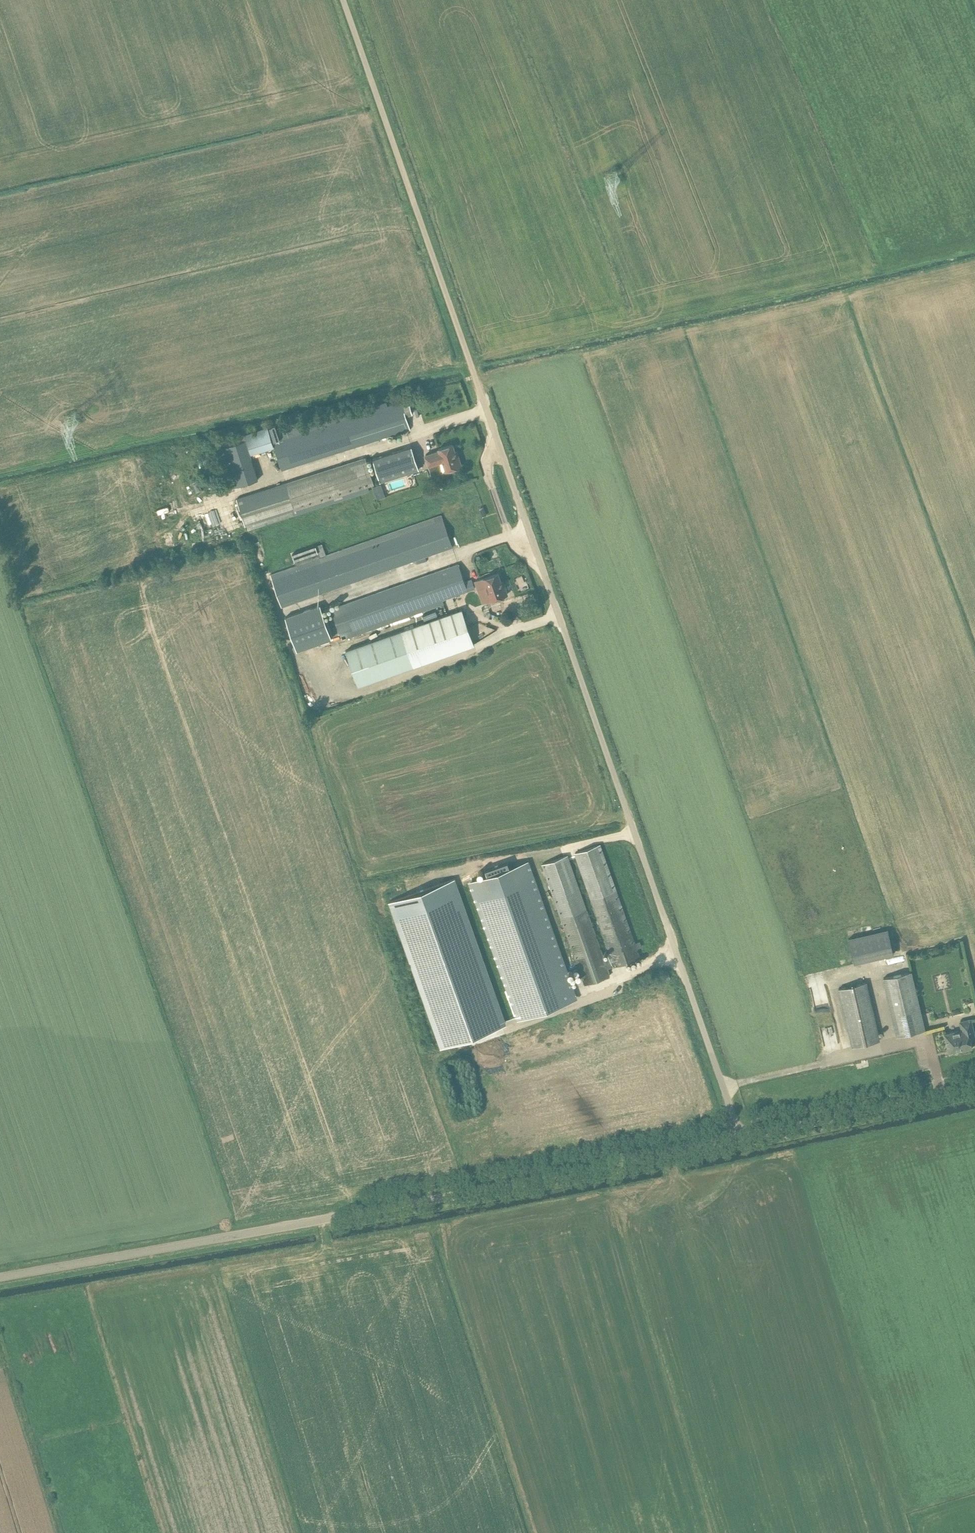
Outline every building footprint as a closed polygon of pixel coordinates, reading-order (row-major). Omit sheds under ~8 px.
[(408,400),(402,402),(406,415),(412,413),(408,400)] [(410,429),(406,415),(402,402),(273,443),(274,446),(282,470),(410,429)] [(244,435),(245,439),(250,454),(274,446),(273,443),(268,428),(244,435)] [(245,439),(221,447),(234,487),(258,479),(250,454),(245,439)] [(417,468),(409,443),(371,455),(379,480),(417,468)] [(439,450),(425,454),(429,466),(442,461),(445,470),(462,465),(458,455),(457,456),(453,444),(438,448),(439,450)] [(296,515),(368,492),(370,492),(368,486),(374,484),(365,457),(286,483),(237,498),(246,526),(247,526),(249,530),(254,529),(296,515)] [(196,479),(192,481),(197,493),(202,490),(196,479)] [(378,485),(371,487),(376,499),(383,497),(378,485)] [(296,566),(271,575),(281,606),(325,591),(415,560),(420,558),(422,561),(426,560),(425,556),(453,547),(450,538),(443,520),(436,523),(434,518),(326,556),(322,557),(319,558),(314,545),(292,553),(296,566)] [(331,608),(331,609),(340,634),(345,633),(347,638),(444,604),(442,599),(475,588),(473,581),(472,582),(466,584),(464,581),(458,563),(343,603),(341,604),(339,605),(338,605),(337,605),(335,606),(332,607),(331,608)] [(498,573),(483,578),(491,600),(508,594),(504,585),(503,585),(498,573)] [(334,598),(360,591),(357,582),(332,589),(334,598)] [(320,605),(286,617),(297,651),(332,639),(320,605)] [(401,631),(346,650),(358,685),(414,666),(474,644),(462,609),(401,631)] [(567,855),(542,864),(585,984),(610,975),(607,968),(615,965),(615,966),(640,957),(600,844),(575,853),(591,899),(610,954),(603,956),(586,909),(567,855)] [(488,877),(469,884),(516,1017),(576,996),(529,863),(510,869),(508,861),(485,869),(488,877)] [(454,878),(389,901),(439,1045),(505,1021),(454,878)] [(888,929),(849,938),(854,962),(858,962),(894,953),(888,929)] [(911,971),(883,978),(897,1036),(924,1030),(911,971)] [(866,982),(839,988),(852,1047),(879,1040),(866,982)] [(944,1034),(949,1051),(962,1048),(962,1050),(972,1048),(970,1039),(974,1038),(971,1019),(958,1022),(960,1030),(944,1034)]
